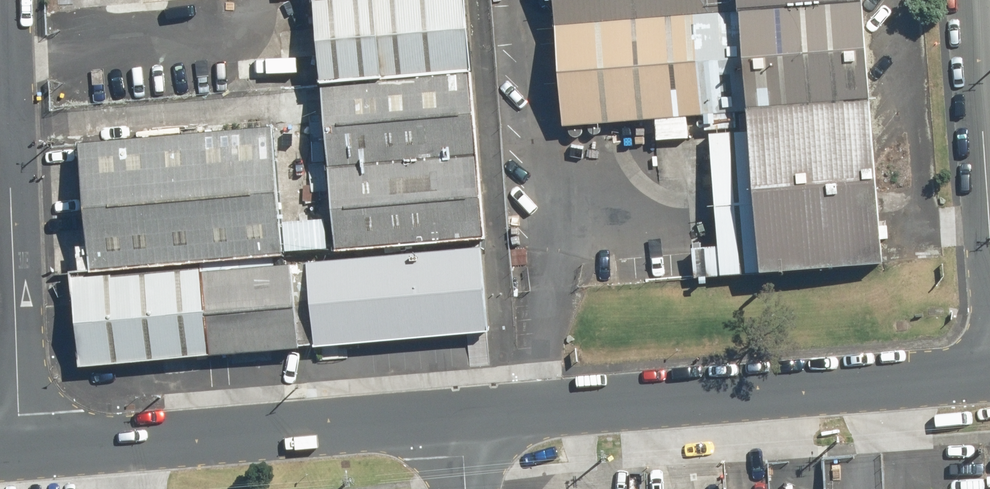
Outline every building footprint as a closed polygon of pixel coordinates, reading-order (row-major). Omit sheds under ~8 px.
[(322,84),(471,73),(465,0),(316,0),(322,84)] [(554,23),(733,9),(737,9),(737,0),(552,0),(554,23)] [(737,9),(745,108),(867,99),(870,99),(863,0),(847,0),(737,9)] [(737,9),(847,0),(737,0),(737,9)] [(733,9),(554,23),(562,125),(741,111),(733,9)] [(484,239),(471,73),(322,84),(336,251),(484,239)] [(867,99),(745,108),(747,131),(709,134),(720,273),(879,261),(867,99)] [(88,265),(282,250),(273,128),(79,143),(88,265)] [(481,251),(306,265),(313,345),(487,331),(481,251)] [(293,254),(71,272),(78,364),(301,347),(293,254)]
